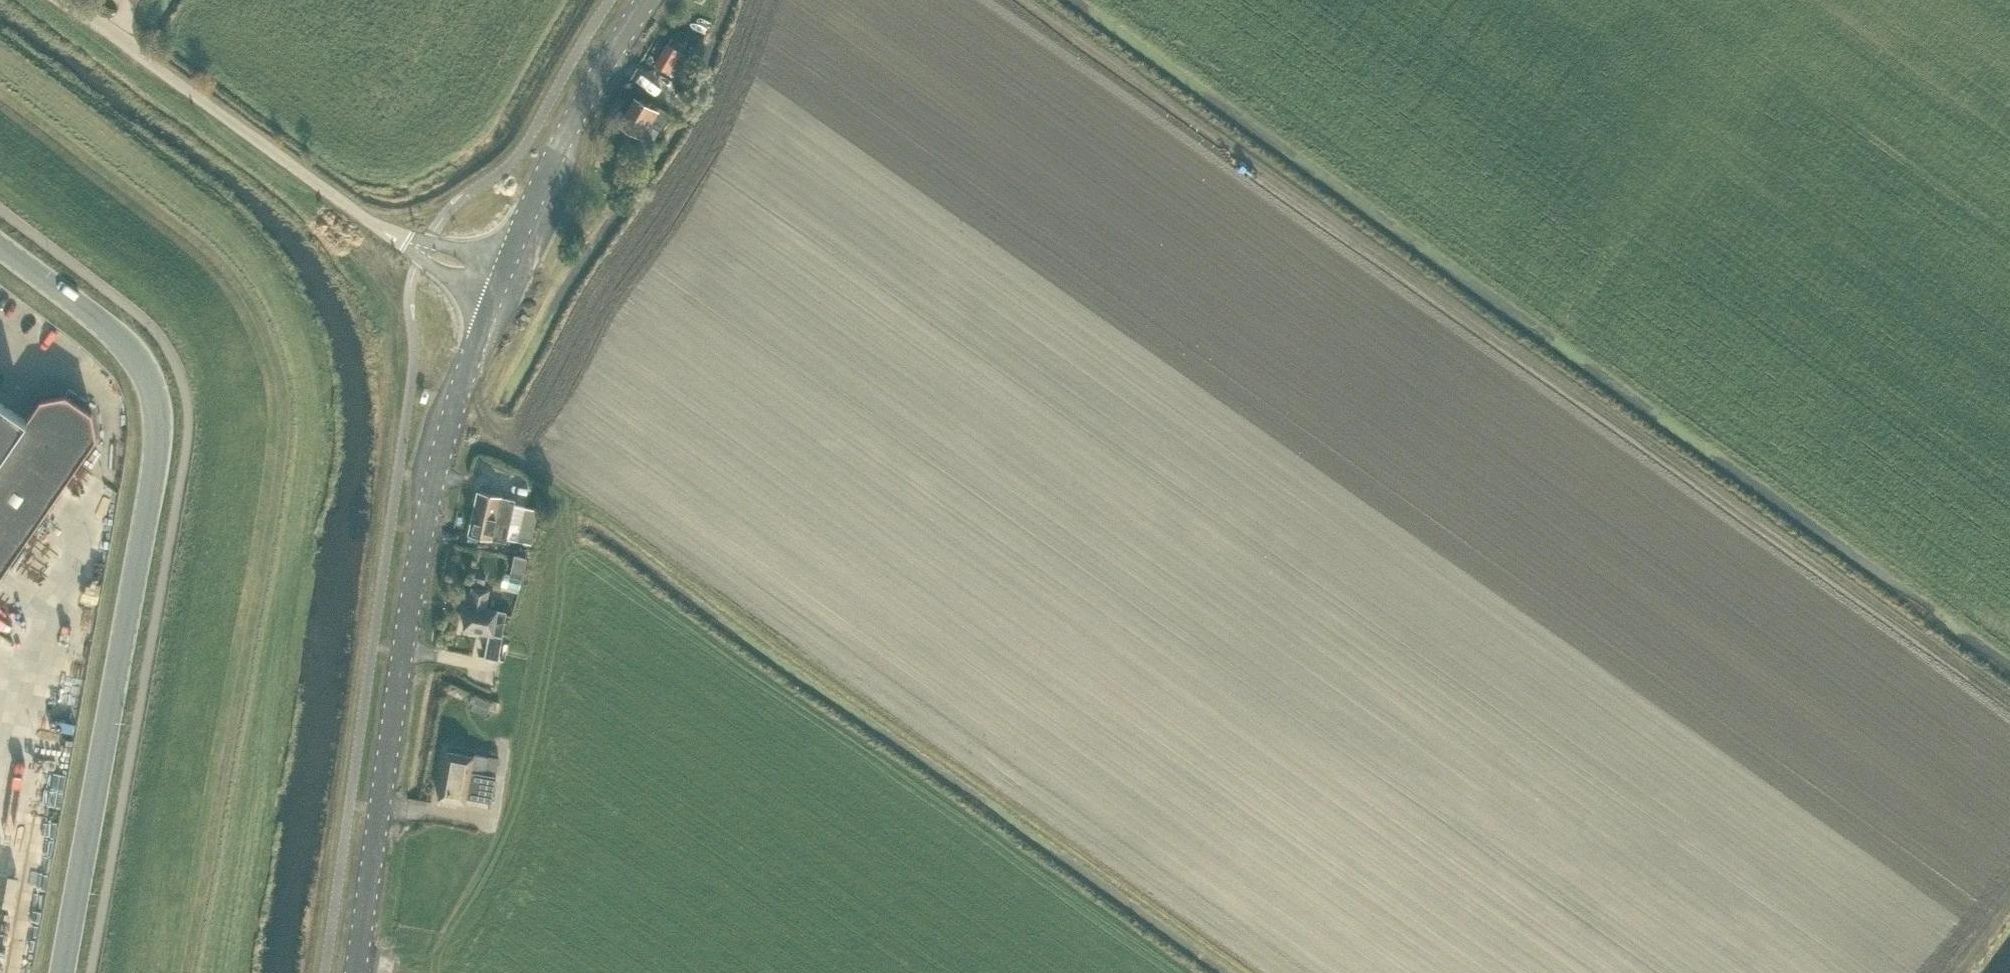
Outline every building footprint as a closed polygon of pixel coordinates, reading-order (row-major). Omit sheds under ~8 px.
[(675,40),(671,47),(681,52),(685,46),(675,40)] [(668,73),(681,52),(666,44),(654,65),(668,73)] [(634,99),(619,124),(640,136),(652,143),(659,130),(657,129),(667,112),(650,102),(648,107),(634,99)] [(96,439),(92,414),(66,396),(40,401),(26,421),(0,403),(0,578),(96,439)] [(500,497),(501,496),(478,491),(473,513),(510,521),(514,500),(500,497)] [(530,543),(537,510),(525,507),(517,540),(530,543)] [(473,513),(468,535),(491,540),(491,539),(505,542),(510,521),(473,513)] [(510,572),(514,573),(523,575),(527,557),(514,554),(510,572)] [(480,573),(477,589),(488,591),(491,575),(480,573)] [(468,605),(463,629),(489,634),(484,658),(497,660),(502,636),(501,636),(506,613),(496,611),(497,611),(485,608),(488,591),(472,588),(469,605),(468,605)] [(446,752),(438,799),(465,804),(466,797),(491,801),(495,778),(498,758),(474,755),(473,757),(446,752)]
